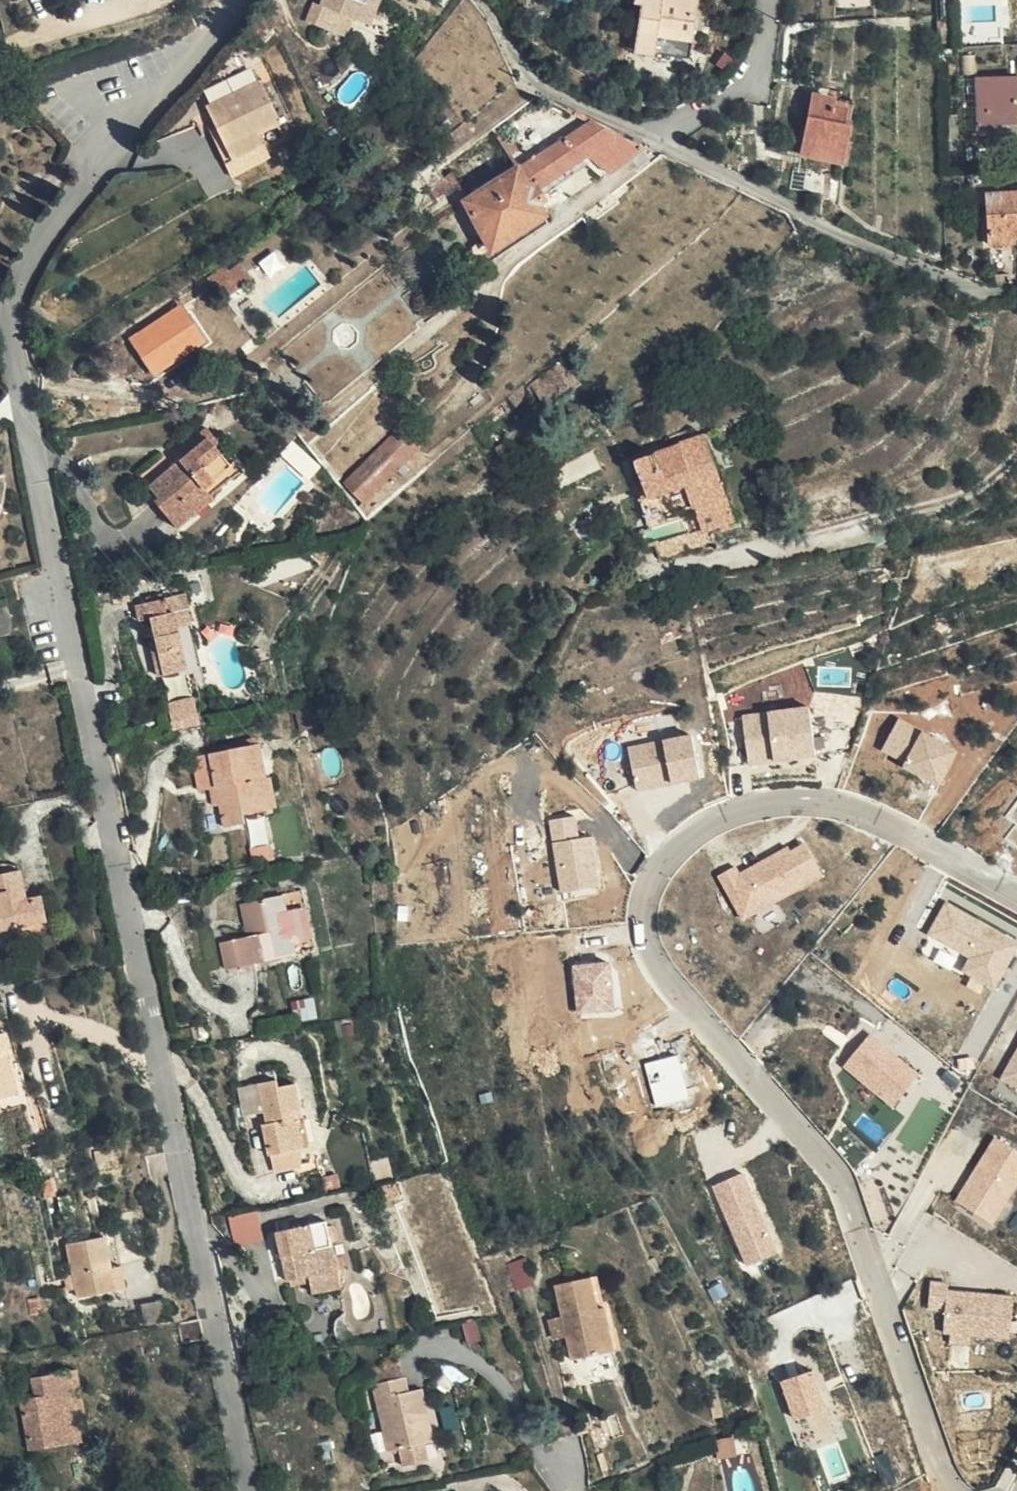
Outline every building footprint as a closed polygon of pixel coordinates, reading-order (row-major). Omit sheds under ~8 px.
[(356,0),(327,0),(350,11),(356,0)] [(350,11),(361,17),(370,0),(356,0),(350,11)] [(629,9),(640,11),(642,0),(630,0),(629,9)] [(640,11),(658,14),(651,54),(686,59),(696,0),(642,0),(640,11)] [(658,14),(640,11),(635,36),(644,53),(651,54),(658,14)] [(224,158),(259,142),(254,130),(274,121),(257,79),(201,104),(210,124),(204,127),(219,160),(224,158)] [(1000,140),(1016,139),(1016,86),(1002,87),(1002,84),(977,85),(979,142),(1000,140)] [(801,161),(827,167),(830,142),(832,116),(827,115),(828,106),(812,102),(801,161)] [(830,142),(827,167),(840,171),(849,134),(842,133),(845,119),(832,116),(830,142)] [(469,120),(444,135),(452,148),(477,132),(469,120)] [(602,172),(640,146),(587,122),(514,167),(534,200),(540,195),(535,187),(587,153),(602,172)] [(1000,140),(999,150),(1016,148),(1016,139),(1000,140)] [(266,159),(259,142),(224,158),(230,175),(266,159)] [(514,167),(464,198),(496,254),(547,222),(534,200),(514,167)] [(433,195),(454,182),(448,172),(427,185),(433,195)] [(987,199),(990,250),(1016,249),(1016,197),(987,199)] [(246,281),(243,275),(238,268),(214,285),(223,298),(246,281)] [(174,312),(136,340),(146,356),(185,329),(174,312)] [(403,426),(347,482),(363,500),(420,443),(403,426)] [(199,491),(226,469),(210,450),(214,446),(201,430),(177,450),(181,456),(143,487),(152,500),(148,503),(165,524),(201,494),(199,491)] [(715,465),(705,435),(633,459),(637,469),(641,479),(632,482),(645,521),(693,505),(701,529),(710,527),(734,518),(715,465)] [(233,477),(226,469),(199,491),(201,494),(206,500),(233,477)] [(641,479),(637,469),(629,472),(632,482),(641,479)] [(206,500),(201,494),(165,524),(170,530),(206,501),(206,500)] [(652,542),(647,527),(636,530),(641,546),(652,542)] [(714,538),(710,527),(701,529),(679,537),(683,547),(714,538)] [(657,557),(683,547),(679,537),(653,545),(657,557)] [(197,596),(192,575),(180,577),(184,599),(197,596)] [(104,587),(95,588),(97,603),(106,602),(104,587)] [(179,594),(130,605),(134,620),(144,618),(149,639),(144,640),(153,675),(196,664),(179,594)] [(194,699),(169,704),(174,728),(199,722),(194,699)] [(810,707),(741,712),(745,762),(814,758),(810,707)] [(878,759),(942,785),(958,746),(895,719),(878,759)] [(698,781),(693,735),(628,742),(633,789),(698,781)] [(234,741),(236,747),(257,742),(255,736),(234,741)] [(236,747),(209,752),(216,788),(219,804),(224,827),(245,822),(243,815),(267,810),(261,778),(267,776),(260,742),(257,742),(236,747)] [(216,788),(209,752),(187,758),(195,792),(208,789),(216,788)] [(261,778),(267,810),(278,808),(271,776),(267,776),(261,778)] [(216,788),(208,789),(212,805),(219,804),(216,788)] [(268,814),(245,817),(250,857),(273,854),(268,814)] [(594,835),(577,837),(575,816),(549,818),(556,891),(599,887),(594,835)] [(718,879),(739,921),(824,878),(803,836),(718,879)] [(0,872),(0,944),(17,941),(14,929),(47,923),(42,897),(27,900),(21,868),(0,872)] [(289,957),(286,937),(280,905),(278,891),(236,900),(242,936),(216,942),(221,970),(289,957)] [(280,905),(286,937),(304,934),(299,901),(280,905)] [(925,937),(966,957),(958,973),(995,990),(1016,945),(1016,938),(942,902),(925,937)] [(611,961),(571,963),(573,1013),(612,1011),(611,961)] [(892,1108),(920,1073),(859,1025),(831,1061),(892,1108)] [(16,1093),(6,1056),(10,1055),(4,1033),(0,1034),(0,1097),(16,1093)] [(998,1079),(1016,1090),(1016,1046),(998,1079)] [(653,1107),(688,1100),(680,1055),(644,1062),(653,1107)] [(255,1119),(261,1150),(289,1144),(301,1142),(288,1077),(269,1080),(268,1074),(251,1078),(259,1118),(255,1119)] [(953,1202),(992,1226),(1016,1185),(1016,1150),(993,1135),(953,1202)] [(289,1144),(261,1150),(264,1166),(292,1160),(289,1144)] [(742,1171),(709,1186),(745,1267),(778,1252),(742,1171)] [(232,1246),(262,1242),(258,1212),(228,1216),(232,1246)] [(327,1224),(277,1235),(288,1286),(338,1275),(327,1224)] [(105,1237),(67,1245),(79,1299),(116,1291),(111,1268),(105,1237)] [(111,1268),(116,1291),(126,1289),(121,1266),(111,1268)] [(572,1362),(615,1352),(605,1307),(597,1309),(590,1279),(555,1287),(572,1362)] [(1009,1340),(1014,1294),(928,1285),(925,1311),(944,1313),(942,1334),(1009,1340)] [(197,1319),(179,1322),(184,1346),(201,1342),(197,1319)] [(71,1367),(62,1369),(70,1416),(79,1414),(71,1367)] [(70,1416),(62,1369),(25,1375),(27,1396),(13,1399),(23,1449),(67,1442),(62,1418),(70,1416)] [(821,1378),(785,1387),(795,1426),(831,1417),(821,1378)] [(399,1450),(403,1467),(426,1462),(422,1444),(429,1443),(423,1414),(428,1413),(422,1388),(407,1391),(404,1379),(374,1385),(388,1452),(399,1450)] [(62,1418),(67,1442),(74,1440),(70,1416),(62,1418)]
